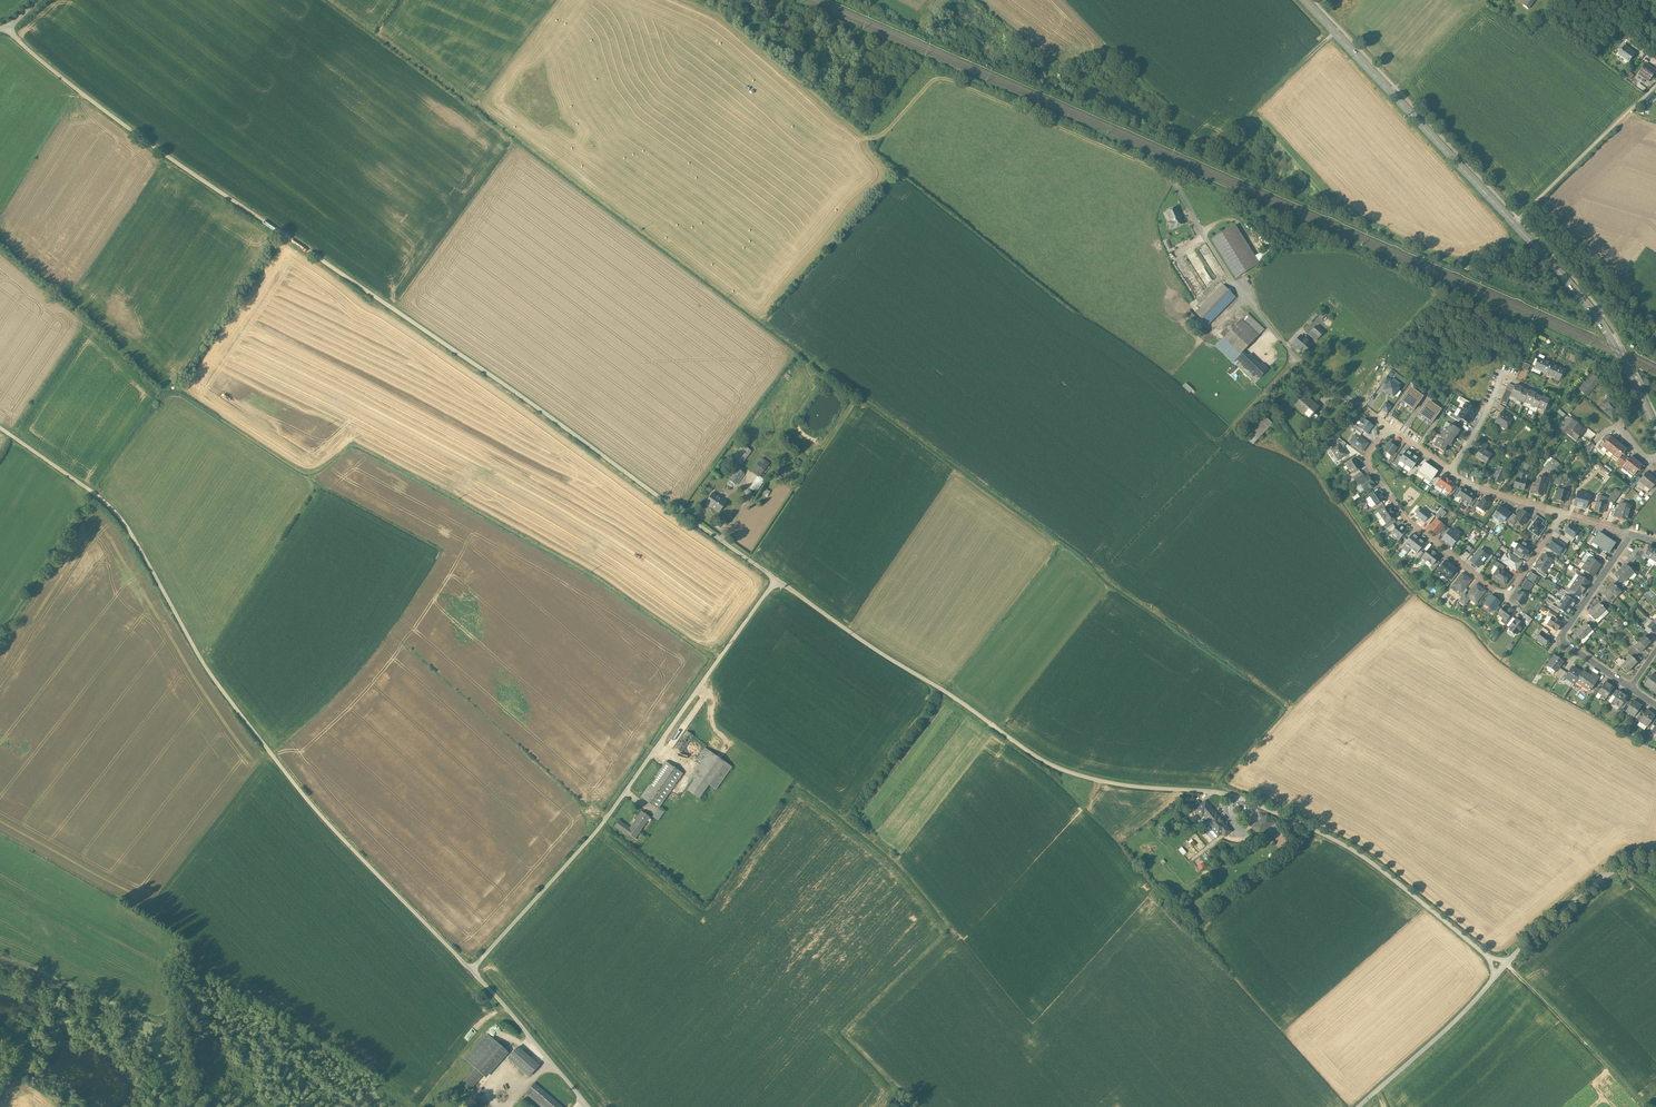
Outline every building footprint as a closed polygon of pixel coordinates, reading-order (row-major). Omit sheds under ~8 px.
[(1523,5),(1528,9),(1535,0),(1527,0),(1525,3),(1523,5)] [(1625,47),(1625,46),(1621,51),(1619,55),(1625,59),(1629,62),(1635,54),(1625,47)] [(1646,63),(1641,70),(1652,78),(1655,72),(1655,70),(1646,63)] [(1648,103),(1655,97),(1653,94),(1646,101),(1648,103)] [(1183,224),(1176,208),(1167,212),(1172,221),(1168,223),(1171,229),(1174,227),(1174,228),(1183,224)] [(1235,225),(1212,240),(1236,278),(1259,263),(1235,225)] [(1223,285),(1196,312),(1209,325),(1236,297),(1223,285)] [(1189,309),(1185,312),(1192,320),(1195,317),(1189,309)] [(1264,330),(1247,313),(1242,319),(1258,335),(1264,330)] [(1315,313),(1309,320),(1312,323),(1318,316),(1315,313)] [(1242,319),(1224,337),(1228,341),(1241,353),(1240,353),(1241,353),(1243,351),(1258,335),(1242,319)] [(1316,326),(1309,335),(1316,341),(1323,332),(1316,326)] [(1301,336),(1294,344),(1304,353),(1312,345),(1301,336)] [(1241,353),(1228,341),(1220,349),(1233,362),(1236,358),(1241,353),(1240,353),(1241,353)] [(1264,368),(1250,355),(1248,356),(1243,351),(1241,353),(1236,358),(1248,369),(1249,367),(1260,377),(1267,369),(1265,367),(1264,368)] [(1538,358),(1534,368),(1541,371),(1544,373),(1545,372),(1547,373),(1546,375),(1551,363),(1543,360),(1538,358)] [(1564,370),(1551,365),(1551,364),(1551,363),(1546,375),(1547,375),(1549,376),(1559,380),(1564,370)] [(1379,379),(1382,374),(1377,371),(1374,376),(1379,379)] [(1579,389),(1587,396),(1600,382),(1593,375),(1579,389)] [(1387,378),(1382,386),(1386,389),(1383,392),(1393,399),(1400,390),(1390,383),(1391,381),(1387,378)] [(1182,385),(1189,392),(1193,389),(1185,382),(1182,385)] [(1522,388),(1515,385),(1513,389),(1512,393),(1511,395),(1517,398),(1521,389),(1522,388)] [(1407,405),(1417,392),(1411,388),(1409,391),(1408,390),(1401,400),(1407,405)] [(1521,389),(1517,398),(1517,399),(1524,402),(1524,401),(1528,392),(1521,389)] [(1536,394),(1529,391),(1528,392),(1524,401),(1531,404),(1535,395),(1536,394)] [(1422,396),(1417,392),(1407,405),(1414,410),(1421,400),(1420,399),(1422,396)] [(1308,398),(1304,394),(1294,405),(1313,422),(1318,416),(1314,413),(1319,407),(1318,407),(1317,408),(1307,399),(1308,398)] [(1535,395),(1531,404),(1531,405),(1538,408),(1538,407),(1542,398),(1535,395)] [(1470,403),(1460,397),(1458,400),(1465,404),(1466,404),(1468,405),(1470,403)] [(1550,400),(1542,397),(1542,398),(1538,407),(1545,410),(1550,400)] [(1619,410),(1612,405),(1614,401),(1609,397),(1603,404),(1608,408),(1605,412),(1612,418),(1619,410)] [(1425,421),(1435,407),(1428,402),(1419,417),(1425,421)] [(1386,403),(1381,410),(1387,414),(1392,408),(1386,403)] [(1468,405),(1466,404),(1465,404),(1462,410),(1472,417),(1476,410),(1468,405)] [(1500,404),(1496,410),(1501,413),(1505,408),(1500,404)] [(1442,411),(1435,407),(1425,421),(1432,426),(1442,411)] [(1472,417),(1462,410),(1458,417),(1461,419),(1468,423),(1472,417)] [(1458,417),(1451,413),(1449,416),(1459,422),(1461,419),(1458,417)] [(1512,420),(1501,413),(1500,415),(1499,414),(1498,414),(1496,417),(1496,418),(1497,419),(1495,422),(1502,426),(1506,428),(1508,424),(1509,425),(1512,420)] [(1264,416),(1245,436),(1254,444),(1273,424),(1264,416)] [(1373,426),(1364,419),(1358,427),(1367,433),(1373,426)] [(1579,426),(1571,419),(1568,422),(1570,424),(1564,431),(1576,440),(1581,433),(1577,429),(1579,426)] [(1453,426),(1450,424),(1447,430),(1457,436),(1460,430),(1459,429),(1453,426)] [(1447,430),(1444,428),(1441,434),(1453,440),(1454,438),(1455,439),(1457,436),(1447,430)] [(1359,437),(1356,434),(1350,442),(1362,451),(1368,443),(1359,437)] [(1453,440),(1441,434),(1438,439),(1447,444),(1450,446),(1452,443),(1453,440)] [(1605,443),(1602,447),(1608,451),(1616,441),(1610,436),(1605,443)] [(1346,443),(1339,438),(1336,441),(1338,444),(1339,443),(1342,448),(1346,443)] [(1438,439),(1437,439),(1438,439),(1436,444),(1435,443),(1433,446),(1444,452),(1447,447),(1446,447),(1447,444),(1438,439)] [(1616,441),(1608,451),(1613,455),(1621,445),(1616,441)] [(1488,446),(1482,442),(1480,446),(1481,447),(1475,457),(1486,463),(1491,455),(1485,451),(1488,446)] [(1342,448),(1339,443),(1338,444),(1331,449),(1338,460),(1347,454),(1342,448)] [(1397,448),(1390,443),(1384,451),(1391,456),(1397,448)] [(1621,445),(1613,455),(1618,460),(1623,454),(1626,449),(1621,445)] [(735,460),(741,465),(751,452),(745,447),(735,460)] [(1413,454),(1406,450),(1401,457),(1399,461),(1405,465),(1413,454)] [(1419,459),(1413,454),(1405,465),(1411,470),(1414,466),(1419,459)] [(1623,454),(1618,460),(1616,462),(1619,465),(1626,456),(1623,454)] [(1399,455),(1393,463),(1396,466),(1399,461),(1401,457),(1399,455)] [(1626,456),(1619,465),(1622,467),(1623,467),(1629,459),(1626,456)] [(1629,459),(1623,467),(1628,471),(1637,461),(1631,456),(1629,459)] [(770,464),(762,458),(752,473),(760,479),(770,464)] [(1354,459),(1351,461),(1350,461),(1346,464),(1349,469),(1351,469),(1353,473),(1358,469),(1361,468),(1354,459)] [(1528,459),(1521,466),(1526,471),(1533,463),(1528,459)] [(1637,461),(1628,471),(1634,475),(1642,465),(1637,461)] [(1553,466),(1549,462),(1545,467),(1549,471),(1552,467),(1555,469),(1556,468),(1553,466)] [(1431,467),(1425,463),(1418,473),(1424,477),(1431,467)] [(1414,466),(1411,470),(1408,474),(1411,476),(1417,468),(1414,466)] [(1499,466),(1493,479),(1500,483),(1506,470),(1499,466)] [(1438,471),(1431,467),(1424,477),(1431,481),(1438,471)] [(744,474),(738,469),(728,482),(735,487),(744,474)] [(1358,469),(1353,473),(1350,475),(1352,478),(1353,477),(1360,472),(1358,469)] [(1360,472),(1353,477),(1355,480),(1363,474),(1361,472),(1360,472)] [(1646,472),(1641,479),(1639,481),(1637,484),(1647,492),(1650,489),(1650,490),(1655,483),(1655,479),(1646,472)] [(1363,474),(1355,480),(1358,485),(1360,484),(1359,482),(1365,478),(1363,474)] [(1440,479),(1436,485),(1443,489),(1449,480),(1443,475),(1440,479)] [(1365,478),(1359,482),(1360,484),(1364,490),(1365,491),(1369,488),(1370,489),(1373,486),(1372,486),(1374,485),(1368,476),(1365,478)] [(1539,481),(1537,480),(1535,485),(1534,485),(1531,492),(1542,496),(1547,479),(1540,476),(1539,481)] [(1518,479),(1516,478),(1513,487),(1523,490),(1526,481),(1524,480),(1518,479)] [(766,484),(760,479),(752,489),(758,494),(766,484)] [(1449,480),(1443,489),(1449,494),(1456,484),(1449,480)] [(1364,490),(1360,484),(1358,485),(1356,486),(1360,493),(1364,490)] [(1459,487),(1453,496),(1456,498),(1457,496),(1462,489),(1459,487)] [(766,497),(770,491),(765,488),(761,494),(766,497)] [(1469,492),(1463,488),(1462,489),(1457,496),(1463,500),(1469,492)] [(1615,489),(1608,499),(1614,503),(1621,494),(1615,489)] [(1567,492),(1559,490),(1556,500),(1565,502),(1567,492)] [(1378,491),(1369,497),(1371,500),(1375,505),(1381,501),(1383,499),(1383,498),(1381,495),(1378,491)] [(1475,496),(1469,492),(1463,500),(1469,504),(1474,496),(1475,496)] [(1583,493),(1578,492),(1575,505),(1585,508),(1588,499),(1590,497),(1587,494),(1585,492),(1583,493)] [(727,504),(712,494),(705,505),(720,515),(727,504)] [(1642,504),(1645,501),(1638,494),(1635,497),(1642,504)] [(1474,496),(1469,504),(1468,505),(1471,507),(1477,498),(1474,496)] [(1601,496),(1598,496),(1594,510),(1603,513),(1607,498),(1601,496)] [(1491,503),(1483,498),(1480,502),(1477,507),(1484,512),(1491,503)] [(1477,500),(1471,509),(1474,511),(1477,507),(1480,502),(1477,500)] [(1381,501),(1375,505),(1372,507),(1374,510),(1383,504),(1381,501)] [(1383,504),(1374,510),(1377,513),(1379,512),(1378,512),(1385,507),(1383,504)] [(1631,507),(1620,504),(1616,517),(1627,520),(1631,507)] [(1385,507),(1378,512),(1379,512),(1383,518),(1392,511),(1388,505),(1385,507)] [(1500,506),(1493,516),(1503,523),(1509,514),(1505,511),(1506,510),(1500,506)] [(1430,515),(1422,509),(1421,509),(1420,510),(1417,508),(1414,512),(1417,514),(1416,516),(1418,518),(1421,520),(1424,523),(1430,515)] [(1441,509),(1435,516),(1438,519),(1440,516),(1442,518),(1446,513),(1441,509)] [(1529,515),(1521,510),(1517,517),(1515,520),(1516,521),(1522,525),(1529,515)] [(1392,511),(1383,518),(1386,523),(1387,524),(1394,519),(1396,517),(1392,511)] [(1514,514),(1508,522),(1513,526),(1516,521),(1515,520),(1517,517),(1514,514)] [(1534,523),(1530,529),(1530,531),(1533,533),(1535,532),(1539,535),(1545,527),(1541,524),(1543,521),(1538,517),(1534,523)] [(1394,519),(1387,524),(1386,523),(1385,524),(1388,528),(1393,524),(1396,522),(1394,519)] [(1444,526),(1436,520),(1429,529),(1437,535),(1441,529),(1442,529),(1444,527),(1444,526)] [(1388,528),(1387,528),(1390,533),(1395,527),(1393,524),(1388,528)] [(1578,530),(1570,524),(1565,532),(1573,537),(1578,530)] [(1399,525),(1396,528),(1395,527),(1390,533),(1393,535),(1392,537),(1395,539),(1396,538),(1399,540),(1406,531),(1403,529),(1404,528),(1402,527),(1401,527),(1399,525)] [(1442,540),(1451,547),(1460,536),(1459,535),(1461,533),(1455,529),(1453,531),(1450,529),(1449,530),(1447,528),(1441,535),(1444,537),(1442,540)] [(1606,537),(1597,531),(1591,541),(1599,547),(1606,537)] [(1407,540),(1404,544),(1405,544),(1410,549),(1419,538),(1413,533),(1407,540)] [(1614,542),(1606,537),(1599,547),(1607,552),(1614,542)] [(1405,538),(1398,546),(1401,548),(1405,544),(1404,544),(1407,540),(1405,538)] [(1419,538),(1410,549),(1416,553),(1417,554),(1419,550),(1425,543),(1419,538)] [(1554,539),(1547,548),(1558,556),(1565,546),(1554,539)] [(1525,556),(1530,547),(1519,540),(1513,548),(1525,556)] [(1644,552),(1643,555),(1649,559),(1650,558),(1655,550),(1649,546),(1644,552)] [(1429,549),(1422,557),(1432,565),(1436,560),(1439,557),(1435,554),(1435,553),(1433,551),(1432,552),(1429,549)] [(1419,550),(1417,554),(1416,553),(1413,558),(1416,560),(1422,552),(1419,550)] [(1479,550),(1470,561),(1478,567),(1487,556),(1479,550)] [(1595,557),(1587,552),(1585,555),(1589,558),(1589,557),(1593,560),(1595,557)] [(1512,556),(1509,554),(1503,562),(1516,570),(1521,562),(1519,560),(1512,556)] [(1547,557),(1545,555),(1544,554),(1539,560),(1549,567),(1553,560),(1547,557)] [(1558,559),(1549,554),(1547,557),(1553,560),(1556,562),(1558,559)] [(1593,560),(1589,557),(1589,558),(1586,563),(1597,570),(1600,565),(1593,560)] [(1436,560),(1432,565),(1430,568),(1433,570),(1440,563),(1436,560)] [(1549,567),(1539,560),(1535,567),(1539,569),(1545,573),(1549,567)] [(1456,569),(1446,561),(1440,569),(1439,569),(1436,572),(1441,576),(1442,574),(1448,579),(1455,571),(1456,569)] [(1505,567),(1496,561),(1494,565),(1498,568),(1502,571),(1505,567)] [(1597,570),(1586,563),(1582,569),(1585,570),(1593,576),(1597,570)] [(1630,569),(1625,564),(1620,570),(1628,578),(1633,572),(1630,569)] [(1502,571),(1498,568),(1493,576),(1505,584),(1510,576),(1502,571)] [(1545,573),(1539,569),(1537,572),(1545,578),(1547,575),(1545,573),(1544,573),(1545,573)] [(1580,571),(1577,570),(1575,573),(1579,576),(1583,579),(1586,575),(1583,573),(1580,571)] [(1628,578),(1620,570),(1614,575),(1620,581),(1622,583),(1623,583),(1628,578)] [(1455,571),(1448,579),(1452,581),(1458,574),(1455,571)] [(1535,584),(1539,577),(1531,572),(1526,578),(1535,584)] [(1462,573),(1451,588),(1454,591),(1456,588),(1461,592),(1465,588),(1471,580),(1468,577),(1467,578),(1466,576),(1462,573)] [(1583,579),(1579,576),(1574,582),(1584,589),(1589,582),(1583,579)] [(1526,579),(1521,586),(1528,591),(1533,584),(1526,579)] [(1584,589),(1574,582),(1570,589),(1575,593),(1580,596),(1584,589)] [(1622,588),(1618,583),(1615,586),(1616,587),(1621,592),(1624,589),(1622,587),(1622,588)] [(1467,596),(1469,599),(1473,601),(1474,599),(1477,601),(1485,591),(1476,584),(1467,596)] [(1615,586),(1613,584),(1607,589),(1613,595),(1616,597),(1621,592),(1616,587),(1615,586)] [(1570,589),(1567,587),(1565,590),(1570,594),(1573,596),(1575,593),(1570,589)] [(1465,588),(1461,592),(1459,596),(1461,598),(1465,594),(1468,590),(1465,588)] [(1565,590),(1562,589),(1560,592),(1564,595),(1565,595),(1569,597),(1570,594),(1565,590)] [(1613,595),(1607,589),(1602,594),(1604,596),(1605,597),(1604,597),(1605,598),(1608,600),(1613,595)] [(1528,597),(1519,591),(1513,599),(1522,605),(1528,597)] [(1461,598),(1459,601),(1464,606),(1469,599),(1467,596),(1465,594),(1461,598)] [(1569,597),(1565,595),(1564,595),(1560,601),(1571,608),(1572,607),(1573,607),(1575,604),(1576,602),(1569,597)] [(1491,596),(1485,604),(1493,610),(1497,605),(1499,602),(1491,596)] [(1608,600),(1605,598),(1604,597),(1605,597),(1604,596),(1601,599),(1603,602),(1608,607),(1611,604),(1608,600)] [(1571,608),(1560,601),(1556,607),(1556,608),(1560,610),(1567,615),(1568,613),(1571,608)] [(1608,607),(1603,602),(1601,605),(1602,606),(1603,607),(1602,607),(1605,610),(1607,612),(1611,609),(1608,607)] [(1601,605),(1599,603),(1599,604),(1594,609),(1593,609),(1600,615),(1605,610),(1602,607),(1603,607),(1602,606),(1601,605)] [(1556,607),(1552,604),(1549,608),(1558,613),(1560,610),(1556,608),(1556,607)] [(1493,610),(1491,613),(1493,615),(1499,607),(1497,605),(1493,610)] [(1504,606),(1498,614),(1506,620),(1506,621),(1510,615),(1512,613),(1511,612),(1511,611),(1509,609),(1508,610),(1504,606)] [(1600,615),(1593,609),(1594,609),(1589,614),(1588,614),(1591,617),(1592,618),(1594,620),(1595,620),(1599,615),(1600,615)] [(1532,619),(1525,614),(1521,620),(1521,621),(1524,623),(1528,626),(1532,619)] [(1510,615),(1506,621),(1506,620),(1504,623),(1506,625),(1513,617),(1510,615)] [(1555,618),(1553,617),(1552,617),(1547,625),(1557,631),(1562,623),(1555,618)] [(1520,622),(1516,619),(1509,628),(1517,634),(1518,633),(1520,631),(1520,630),(1524,625),(1523,625),(1520,622)] [(1652,622),(1647,627),(1650,630),(1651,631),(1652,632),(1653,633),(1655,630),(1655,625),(1652,622)] [(1588,626),(1585,623),(1585,624),(1580,629),(1586,635),(1589,637),(1588,637),(1594,632),(1593,631),(1591,629),(1589,627),(1588,626)] [(1592,624),(1591,623),(1588,626),(1589,627),(1591,629),(1593,631),(1596,629),(1592,624)] [(1644,630),(1642,628),(1641,630),(1643,632),(1642,633),(1644,636),(1646,638),(1649,635),(1644,630)] [(1586,635),(1580,629),(1575,634),(1577,636),(1577,637),(1578,638),(1581,640),(1586,635)] [(1546,635),(1541,632),(1536,639),(1545,646),(1550,639),(1546,635)] [(1646,638),(1644,636),(1639,642),(1645,648),(1650,642),(1648,640),(1648,639),(1647,639),(1646,638)] [(1639,642),(1634,647),(1636,649),(1636,650),(1637,651),(1637,650),(1639,652),(1640,653),(1645,648),(1639,642)] [(1634,647),(1633,646),(1630,649),(1636,655),(1639,652),(1637,650),(1637,651),(1636,650),(1636,649),(1634,647)] [(1636,655),(1630,649),(1627,652),(1631,656),(1633,658),(1636,655)] [(1563,661),(1554,655),(1547,666),(1556,672),(1559,668),(1563,661)] [(1633,658),(1631,656),(1625,662),(1632,668),(1637,662),(1634,659),(1635,659),(1634,658),(1634,659),(1633,658)] [(1632,668),(1625,662),(1620,667),(1623,669),(1622,670),(1623,670),(1626,673),(1632,668)] [(1568,673),(1565,677),(1565,678),(1574,684),(1576,681),(1581,674),(1581,673),(1572,667),(1568,673)] [(1563,670),(1559,668),(1556,672),(1554,675),(1558,678),(1563,670)] [(1568,673),(1563,670),(1558,678),(1563,681),(1565,678),(1565,677),(1568,673)] [(1590,676),(1583,671),(1581,673),(1581,674),(1576,681),(1588,690),(1587,691),(1588,692),(1589,691),(1590,691),(1591,690),(1590,689),(1593,685),(1594,686),(1599,678),(1592,673),(1590,676)] [(1652,674),(1645,685),(1650,689),(1651,688),(1655,691),(1655,676),(1652,674)] [(1600,689),(1597,693),(1605,699),(1610,692),(1613,688),(1613,687),(1605,682),(1600,689)] [(1627,697),(1619,691),(1619,692),(1615,697),(1612,702),(1615,705),(1614,707),(1618,710),(1619,707),(1620,708),(1627,697)] [(1636,702),(1633,700),(1626,711),(1631,714),(1631,713),(1634,715),(1634,716),(1638,711),(1642,705),(1641,705),(1641,706),(1636,703),(1636,702)] [(1642,717),(1639,721),(1647,727),(1651,721),(1655,715),(1647,709),(1642,717)] [(687,731),(675,748),(681,752),(693,736),(687,731)] [(725,762),(705,748),(695,762),(699,764),(696,769),(700,772),(687,790),(699,799),(709,785),(716,774),(725,762)] [(644,800),(658,809),(683,773),(665,761),(656,775),(640,797),(644,800)] [(716,774),(709,785),(716,790),(732,767),(725,762),(716,774)] [(1231,833),(1205,801),(1194,810),(1202,820),(1205,818),(1214,828),(1211,830),(1218,839),(1223,835),(1225,838),(1231,833)] [(657,810),(653,816),(658,820),(662,814),(657,810)] [(641,811),(629,828),(619,820),(614,826),(625,834),(626,833),(628,834),(635,839),(647,822),(646,821),(648,817),(650,818),(650,817),(641,811)] [(1278,830),(1265,815),(1252,826),(1260,836),(1266,831),(1270,836),(1278,830)] [(1183,855),(1186,852),(1182,846),(1178,849),(1183,855)] [(1200,870),(1205,865),(1202,862),(1197,866),(1200,870)] [(487,1034),(465,1059),(475,1068),(497,1043),(487,1034)] [(497,1043),(475,1068),(483,1075),(505,1050),(497,1043)] [(539,1065),(517,1047),(508,1057),(530,1075),(539,1065)] [(475,1069),(462,1084),(469,1090),(482,1075),(483,1075),(475,1068),(474,1068),(475,1069)] [(534,1083),(525,1093),(531,1098),(541,1106),(562,1106),(534,1083)]
